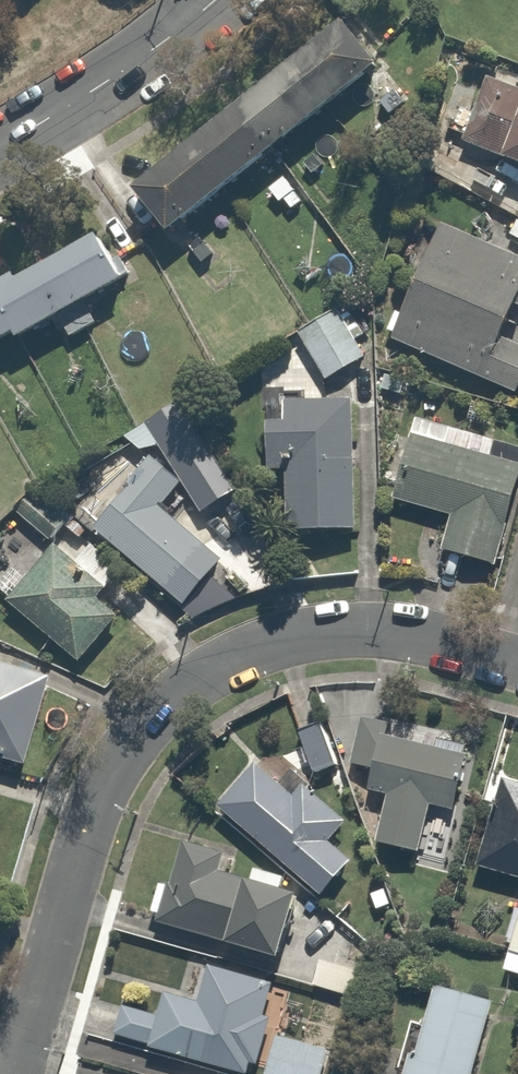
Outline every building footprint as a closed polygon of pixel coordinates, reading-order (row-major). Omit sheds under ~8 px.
[(367,64),(329,16),(119,185),(157,233),(367,64)] [(476,76),(455,147),(517,166),(517,88),(476,76)] [(512,218),(504,238),(515,242),(510,255),(429,221),(382,334),(507,386),(517,360),(517,338),(493,328),(504,303),(517,309),(517,220),(512,218)] [(47,312),(60,338),(89,323),(76,297),(111,279),(86,231),(0,275),(0,335),(47,312)] [(327,305),(288,331),(319,379),(358,354),(327,305)] [(344,398),(276,396),(274,423),(259,422),(257,468),(277,469),(274,525),(343,529),(344,398)] [(180,399),(120,433),(132,454),(87,532),(157,585),(197,542),(159,506),(182,465),(208,450),(180,399)] [(404,432),(385,497),(440,512),(430,548),(486,564),(515,463),(517,452),(517,444),(492,437),(486,455),(443,443),(448,424),(409,413),(404,432)] [(66,564),(44,545),(0,597),(0,598),(70,659),(115,606),(96,590),(116,566),(86,541),(66,564)] [(0,665),(0,761),(14,765),(40,676),(0,665)] [(375,796),(367,839),(410,847),(418,804),(443,809),(452,759),(431,755),(434,741),(379,731),(381,719),(353,714),(343,762),(362,766),(357,792),(375,796)] [(321,717),(290,728),(305,772),(336,761),(321,717)] [(250,763),(212,805),(311,894),(343,859),(318,836),(337,815),(298,780),(285,795),(250,763)] [(496,772),(470,864),(517,877),(517,779),(496,772)] [(161,881),(150,878),(142,909),(153,912),(149,924),(265,955),(287,875),(247,864),(244,876),(230,872),(233,860),(235,851),(173,835),(161,881)] [(517,975),(517,903),(494,967),(517,975)] [(355,968),(313,958),(306,987),(347,997),(355,968)] [(249,1060),(263,1012),(255,1010),(264,981),(201,963),(190,1000),(156,990),(149,1012),(113,1001),(103,1038),(227,1073),(237,1073),(241,1058),(249,1060)] [(394,1073),(460,1073),(482,995),(420,978),(394,1073)] [(267,1037),(258,1073),(318,1073),(324,1050),(267,1037)]
